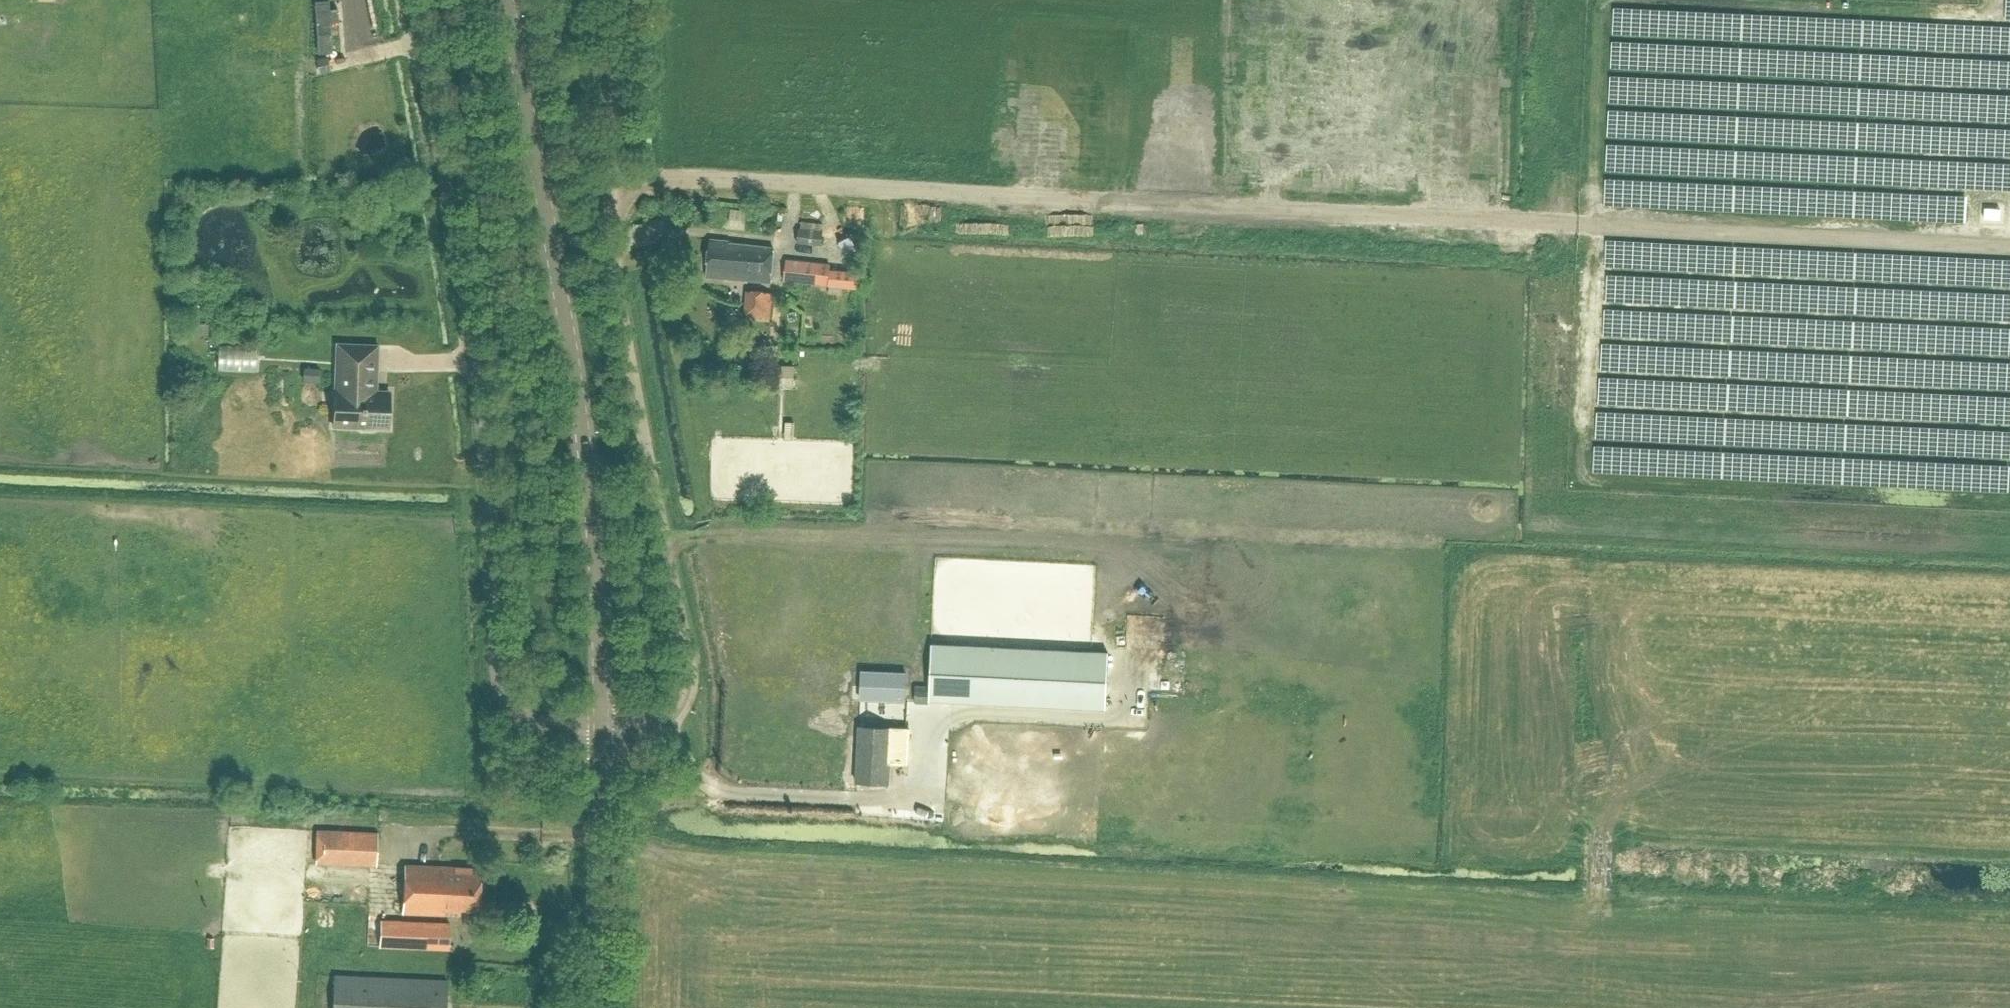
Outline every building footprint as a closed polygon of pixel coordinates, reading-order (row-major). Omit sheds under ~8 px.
[(801,242),(822,243),(823,228),(802,226),(801,242)] [(730,241),(711,240),(707,276),(771,282),(774,247),(730,243),(730,241)] [(819,262),(786,258),(784,281),(817,284),(819,262)] [(750,291),(748,303),(746,318),(770,321),(773,294),(750,291)] [(192,323),(192,334),(208,334),(208,323),(192,323)] [(388,427),(389,392),(376,391),(378,345),(337,343),(333,425),(362,426),(362,429),(373,429),(373,427),(388,427)] [(219,348),(219,366),(256,366),(256,349),(219,348)] [(793,392),(794,370),(784,370),(783,392),(793,392)] [(1057,641),(1081,641),(1082,631),(1058,631),(1057,641)] [(931,644),(929,701),(1105,708),(1108,652),(931,644)] [(906,673),(862,671),(861,699),(905,701),(906,673)] [(928,725),(927,773),(1008,774),(1008,785),(1105,786),(1105,727),(928,725)] [(906,749),(892,748),(893,728),(859,726),(857,781),(889,783),(890,763),(906,764),(906,749)] [(377,865),(378,833),(353,832),(317,831),(316,862),(377,865)] [(471,867),(403,865),(401,913),(459,915),(459,910),(477,910),(479,873),(471,873),(471,867)] [(378,944),(449,947),(450,922),(381,919),(379,919),(378,944)] [(447,981),(334,975),(332,1007),(446,1007),(447,981)]
